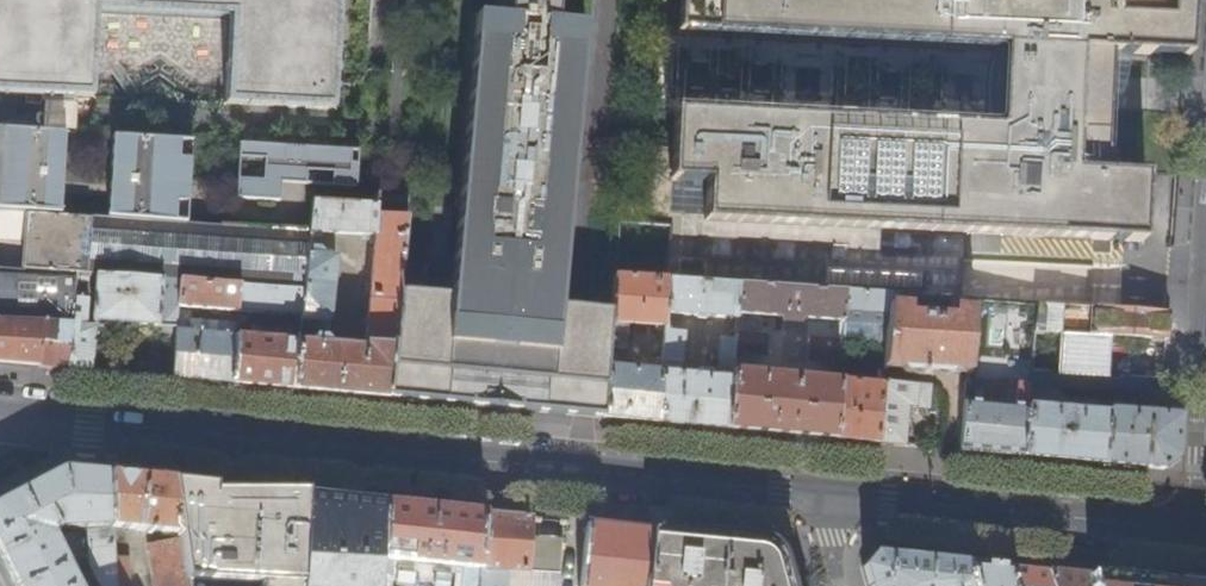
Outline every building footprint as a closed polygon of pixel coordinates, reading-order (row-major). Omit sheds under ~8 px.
[(93,98),(97,10),(230,16),(226,104),(336,109),(341,0),(0,0),(0,94),(93,98)] [(387,398),(443,403),(503,408),(555,413),(606,418),(609,367),(610,363),(611,352),(611,348),(614,311),(564,306),(586,24),(556,21),(557,0),(511,0),(511,17),(480,16),(451,293),(399,288),(387,398)] [(675,31),(995,47),(995,50),(994,51),(994,53),(993,56),(993,58),(992,61),(991,65),(991,68),(990,72),(990,75),(989,79),(989,85),(988,92),(988,104),(989,112),(989,117),(990,121),(991,124),(991,127),(671,111),(668,180),(704,182),(702,220),(1140,244),(1144,176),(1101,174),(1106,77),(1107,55),(1188,60),(1191,21),(1192,0),(676,0),(675,31)] [(0,127),(0,210),(29,212),(66,214),(71,132),(43,130),(0,127)] [(186,139),(119,135),(114,217),(181,222),(182,201),(192,202),(194,202),(197,159),(185,158),(186,139)] [(192,140),(186,139),(185,158),(197,159),(198,140),(192,140)] [(256,144),(245,143),(242,198),(285,200),(286,183),(311,184),(312,170),(338,172),(338,186),(362,187),(363,163),(356,163),(357,150),(316,147),(300,146),(256,144)] [(182,201),(181,222),(184,222),(191,222),(192,202),(182,201)] [(378,206),(377,206),(314,201),(311,230),(375,235),(365,352),(353,348),(353,347),(331,345),(327,337),(314,335),(313,342),(300,341),(295,389),(338,393),(387,398),(399,288),(406,219),(377,216),(378,206)] [(28,240),(29,212),(0,210),(0,239),(28,240)] [(89,273),(92,216),(66,214),(29,212),(28,240),(26,269),(77,272),(89,273)] [(180,280),(184,222),(181,222),(114,217),(92,216),(89,273),(97,274),(180,280)] [(184,222),(180,280),(181,280),(305,288),(309,246),(311,230),(191,222),(184,222)] [(320,247),(309,246),(305,288),(302,313),(302,318),(328,320),(330,320),(336,256),(325,255),(320,247)] [(0,267),(0,363),(30,366),(68,369),(77,272),(26,269),(0,267)] [(93,371),(118,374),(120,346),(95,345),(96,328),(86,327),(88,298),(87,298),(89,273),(77,272),(68,369),(93,371)] [(94,322),(177,326),(178,312),(179,305),(181,280),(180,280),(97,274),(94,322)] [(669,279),(617,275),(614,311),(611,348),(626,349),(628,324),(666,327),(667,312),(669,279)] [(667,312),(737,317),(738,312),(739,283),(669,279),(667,312)] [(179,305),(302,313),(305,288),(181,280),(179,305)] [(738,312),(844,320),(846,291),(739,283),(738,312)] [(880,344),(887,344),(891,294),(846,291),(844,320),(844,321),(882,323),(880,344)] [(932,370),(968,372),(974,300),(954,299),(952,318),(910,315),(911,296),(891,294),(887,344),(886,366),(932,370)] [(1056,331),(1058,306),(1037,304),(1035,330),(1056,331)] [(1058,306),(1056,331),(1061,332),(1082,333),(1083,308),(1058,306)] [(1093,334),(1095,309),(1083,308),(1082,333),(1093,334)] [(1095,309),(1093,334),(1108,335),(1123,336),(1140,338),(1165,339),(1166,326),(1167,314),(1095,309)] [(233,384),(238,336),(239,324),(195,321),(196,313),(178,312),(177,326),(173,379),(203,381),(233,384)] [(328,320),(302,318),(301,327),(327,329),(328,320)] [(257,337),(282,339),(283,328),(258,326),(257,337)] [(282,339),(300,341),(301,327),(283,326),(283,328),(282,339)] [(685,332),(665,331),(663,362),(682,363),(685,332)] [(1061,332),(1059,374),(1106,377),(1108,335),(1093,334),(1082,333),(1061,332)] [(768,335),(736,334),(736,337),(735,351),(767,353),(768,335)] [(257,337),(238,336),(233,384),(239,384),(249,385),(269,387),(295,389),(300,341),(282,339),(257,337)] [(1140,347),(1140,338),(1123,336),(1122,346),(1140,347)] [(718,378),(662,373),(659,423),(701,427),(730,429),(734,366),(735,351),(736,337),(721,337),(718,378)] [(809,359),(841,361),(843,339),(810,337),(809,359)] [(877,381),(840,379),(836,439),(858,441),(880,443),(884,381),(886,366),(878,365),(877,381)] [(740,366),(734,366),(730,429),(784,434),(836,439),(840,379),(740,371),(740,366)] [(662,373),(609,367),(606,418),(636,421),(659,423),(662,373)] [(1051,392),(1053,374),(1053,371),(1032,369),(1030,389),(1030,391),(1051,392)] [(1133,385),(1133,376),(1121,375),(1120,378),(1120,384),(1127,384),(1133,385)] [(1133,385),(1127,384),(1126,392),(1133,392),(1132,403),(1145,403),(1148,414),(1110,410),(1110,412),(1106,464),(1137,466),(1164,469),(1178,459),(1180,416),(1161,414),(1160,405),(1162,378),(1133,376),(1133,385)] [(930,407),(932,387),(932,385),(884,381),(880,443),(905,445),(908,405),(920,406),(930,407)] [(269,387),(249,385),(248,393),(269,395),(269,387)] [(1016,404),(966,399),(962,450),(995,453),(1025,456),(1029,405),(1030,391),(1030,389),(1017,388),(1016,404)] [(1110,412),(1029,405),(1025,456),(1069,460),(1106,464),(1110,412)] [(115,548),(114,526),(111,473),(64,469),(0,502),(0,546),(20,585),(80,585),(53,531),(62,527),(88,526),(90,564),(100,585),(117,585),(115,548)] [(136,476),(111,473),(114,526),(180,533),(172,479),(136,476)] [(172,479),(180,533),(181,538),(188,585),(206,585),(196,521),(235,523),(236,516),(257,518),(267,518),(264,585),(302,585),(307,493),(282,491),(172,479)] [(307,493),(302,585),(381,585),(381,573),(384,501),(344,497),(307,493)] [(384,501),(381,573),(392,574),(393,558),(466,566),(463,585),(481,585),(485,511),(431,506),(384,501)] [(485,511),(481,585),(507,585),(507,583),(502,577),(503,569),(529,570),(532,516),(526,516),(485,511)] [(267,518),(257,518),(253,585),(264,585),(267,518)] [(589,522),(582,585),(649,585),(655,529),(627,526),(589,522)] [(788,568),(785,563),(782,557),(778,553),(775,550),(771,547),(766,544),(753,539),(725,536),(655,529),(649,585),(792,585),(788,568)] [(117,585),(188,585),(181,538),(115,548),(117,585)] [(967,561),(914,555),(876,551),(863,565),(869,585),(974,585),(967,561)] [(967,561),(974,585),(1013,585),(1007,565),(989,563),(967,561)] [(1007,565),(1013,585),(1052,585),(1047,569),(1027,567),(1007,565)] [(529,570),(503,569),(502,577),(507,583),(507,585),(559,585),(561,572),(529,570)] [(1047,569),(1052,585),(1093,585),(1089,574),(1047,569)] [(1089,574),(1093,585),(1205,585),(1089,574)]
